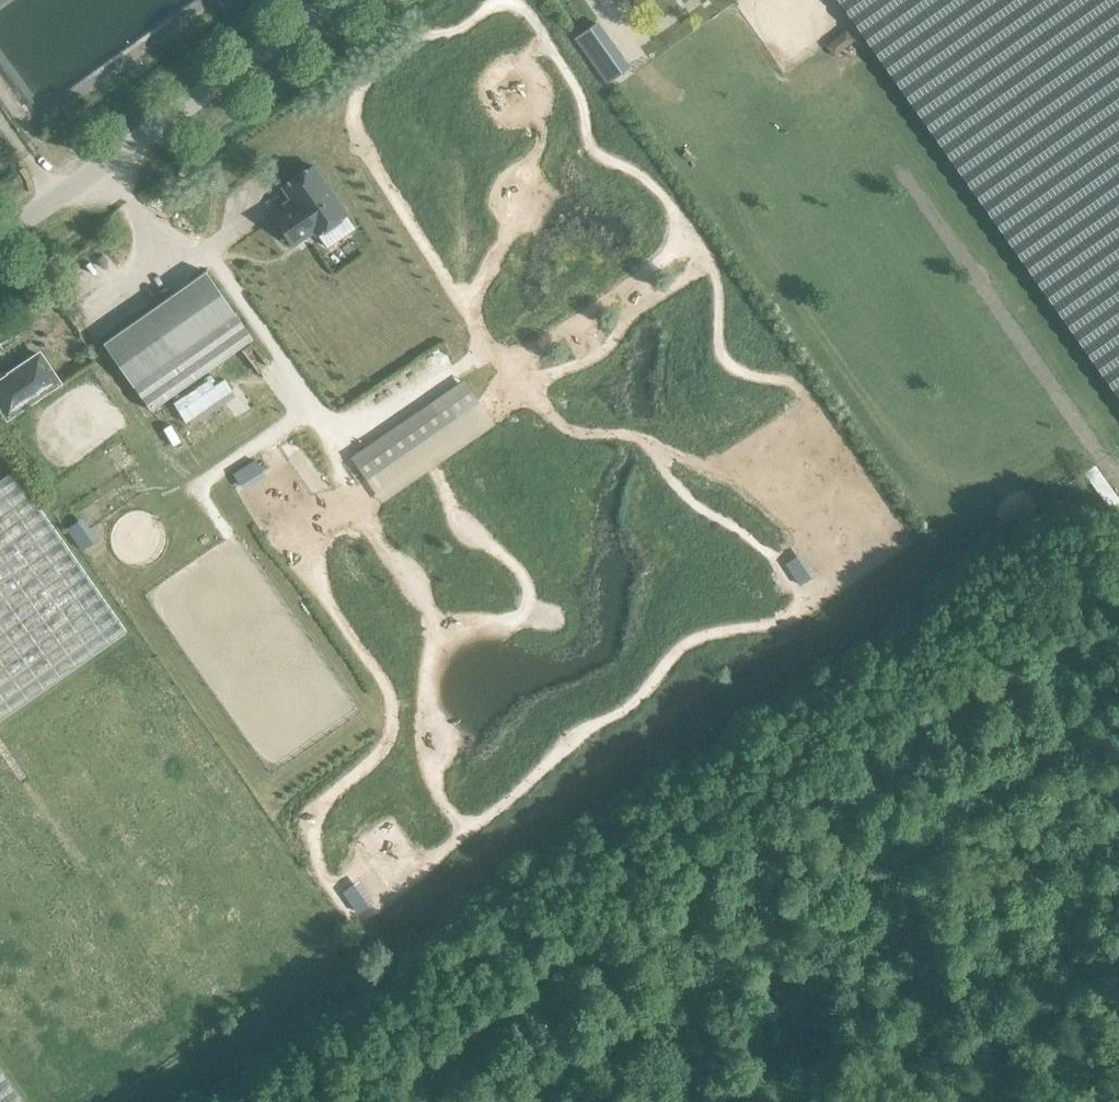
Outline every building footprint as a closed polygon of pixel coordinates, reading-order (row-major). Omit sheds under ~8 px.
[(1118,399),(1118,0),(838,0),(1118,399)] [(612,46),(590,62),(605,84),(628,68),(612,46)] [(287,207),(274,216),(293,244),(313,230),(316,234),(346,213),(313,166),(283,187),(295,204),(288,209),(287,207)] [(103,343),(150,410),(252,338),(205,271),(103,343)] [(0,379),(0,405),(9,419),(60,385),(39,354),(0,379)] [(473,393),(362,471),(371,485),(482,406),(473,393)] [(126,633),(12,471),(0,480),(0,721),(126,633)] [(0,1069),(0,1101),(23,1101),(0,1069)]
